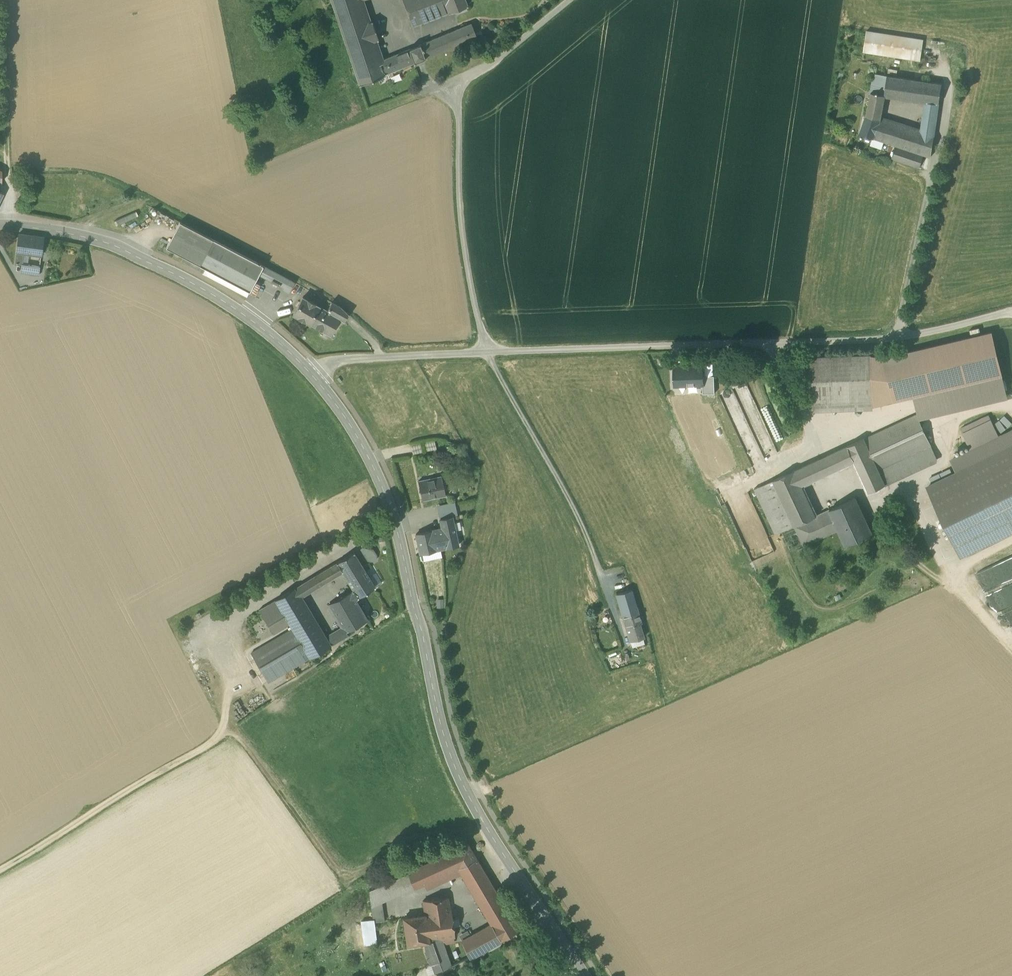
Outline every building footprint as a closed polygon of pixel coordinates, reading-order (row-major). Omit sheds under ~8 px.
[(360,85),(376,78),(385,75),(380,61),(373,41),(378,40),(372,22),(367,23),(359,0),(331,0),(360,85)] [(413,26),(449,12),(467,5),(465,0),(403,0),(413,26)] [(471,24),(419,45),(424,59),(477,37),(471,24)] [(901,58),(921,61),(924,41),(924,40),(908,38),(888,35),(868,32),(867,32),(864,51),(864,52),(880,54),(881,55),(901,58)] [(415,62),(424,59),(419,45),(410,49),(415,62)] [(380,61),(385,75),(401,68),(415,62),(410,49),(380,61)] [(925,102),(924,108),(938,110),(942,84),(875,74),(866,117),(881,119),(881,118),(885,96),(925,102)] [(924,108),(923,115),(937,117),(938,110),(924,108)] [(931,157),(937,117),(923,115),(921,130),(899,123),(892,144),(896,145),(892,158),(919,168),(924,155),(931,157)] [(860,133),(892,144),(899,123),(881,118),(881,119),(866,117),(860,133)] [(137,213),(115,222),(116,226),(139,217),(137,213)] [(184,257),(200,266),(214,240),(180,222),(167,248),(184,257)] [(40,256),(41,256),(44,238),(19,235),(17,253),(26,254),(40,256)] [(214,240),(200,266),(206,269),(250,292),(259,275),(263,266),(214,240)] [(15,266),(24,268),(26,254),(17,253),(16,256),(15,266)] [(200,266),(184,257),(182,262),(204,273),(206,269),(200,266)] [(259,275),(284,288),(289,280),(263,266),(259,275)] [(39,270),(24,268),(23,278),(25,278),(37,280),(42,280),(43,270),(39,270)] [(250,292),(206,269),(204,273),(203,274),(247,297),(250,292)] [(295,283),(289,280),(284,288),(283,290),(289,294),(295,283)] [(256,282),(251,293),(255,295),(261,285),(256,282)] [(310,324),(328,334),(337,317),(345,321),(348,314),(340,307),(332,302),(327,311),(303,297),(293,315),(310,324)] [(885,358),(895,401),(914,396),(1002,375),(992,333),(885,358)] [(810,358),(811,402),(872,399),(871,355),(810,358)] [(885,358),(871,355),(872,399),(811,402),(811,412),(873,410),(873,406),(895,401),(885,358)] [(703,367),(675,368),(675,386),(703,385),(703,376),(703,367)] [(1002,375),(914,396),(919,417),(1006,397),(1002,375)] [(703,376),(703,385),(703,394),(715,393),(714,376),(703,376)] [(917,415),(864,439),(879,470),(931,446),(917,415)] [(996,430),(992,421),(989,415),(962,428),(964,434),(969,443),(971,449),(999,436),(996,430)] [(952,460),(958,473),(928,487),(961,556),(1011,532),(1011,432),(952,460)] [(864,439),(827,456),(834,471),(854,461),(869,492),(880,487),(885,485),(879,470),(864,439)] [(435,440),(425,443),(427,452),(437,450),(435,440)] [(420,443),(411,445),(414,455),(423,452),(420,443)] [(938,460),(931,446),(879,470),(885,485),(938,460)] [(826,474),(834,471),(827,456),(819,460),(826,474)] [(773,480),(795,526),(816,516),(802,485),(826,474),(819,460),(773,480)] [(418,482),(423,500),(436,497),(444,495),(440,478),(427,481),(426,480),(419,482),(418,482)] [(776,535),(795,526),(773,480),(755,489),(776,535)] [(889,492),(885,485),(880,487),(884,495),(889,492)] [(839,530),(846,544),(871,533),(855,498),(830,510),(839,530)] [(454,503),(438,506),(440,519),(452,517),(456,516),(454,503)] [(830,510),(816,516),(795,526),(804,546),(839,530),(830,510)] [(440,519),(442,529),(446,548),(457,546),(452,517),(440,519)] [(441,549),(446,548),(442,529),(433,531),(437,550),(441,549)] [(422,553),(437,550),(433,531),(417,534),(421,553),(422,553)] [(374,562),(376,561),(377,556),(373,549),(362,547),(360,549),(362,552),(368,561),(374,562)] [(437,550),(422,553),(424,561),(442,557),(441,549),(437,550)] [(354,553),(337,563),(343,573),(346,577),(363,567),(354,553)] [(337,563),(302,584),(308,593),(343,573),(337,563)] [(369,577),(363,567),(346,577),(354,591),(358,598),(375,587),(369,577)] [(376,573),(369,577),(375,587),(382,583),(376,573)] [(302,584),(295,589),(300,598),(308,593),(302,584)] [(290,624),(293,629),(310,658),(329,646),(348,635),(346,632),(345,633),(342,628),(324,638),(300,598),(295,589),(275,600),(280,608),(290,624)] [(616,594),(631,642),(643,638),(639,624),(641,623),(632,590),(616,594)] [(342,628),(345,633),(346,632),(368,620),(355,599),(358,598),(354,591),(329,606),(342,628)] [(280,608),(275,600),(259,610),(264,618),(280,608)] [(274,634),(290,624),(280,608),(264,618),(273,633),(274,634)] [(269,682),(310,658),(293,629),(252,653),(269,682)] [(461,874),(473,894),(491,884),(469,845),(409,872),(415,887),(424,882),(439,876),(457,868),(461,874)] [(439,876),(442,882),(461,874),(457,868),(439,876)] [(382,902),(415,887),(409,872),(369,890),(371,906),(382,902)] [(424,882),(427,889),(442,882),(439,876),(424,882)] [(491,884),(473,894),(476,901),(495,890),(491,884)] [(462,942),(470,958),(519,930),(495,890),(476,901),(491,925),(462,942)] [(407,945),(425,943),(442,940),(454,938),(455,938),(451,909),(450,910),(448,898),(447,897),(423,901),(425,915),(403,918),(407,945)] [(361,922),(365,946),(377,944),(375,923),(384,921),(382,902),(371,906),(373,920),(361,922)] [(442,944),(442,940),(425,943),(426,951),(425,951),(430,965),(432,965),(435,974),(451,967),(442,944)] [(539,951),(542,956),(551,950),(548,945),(539,951)]
